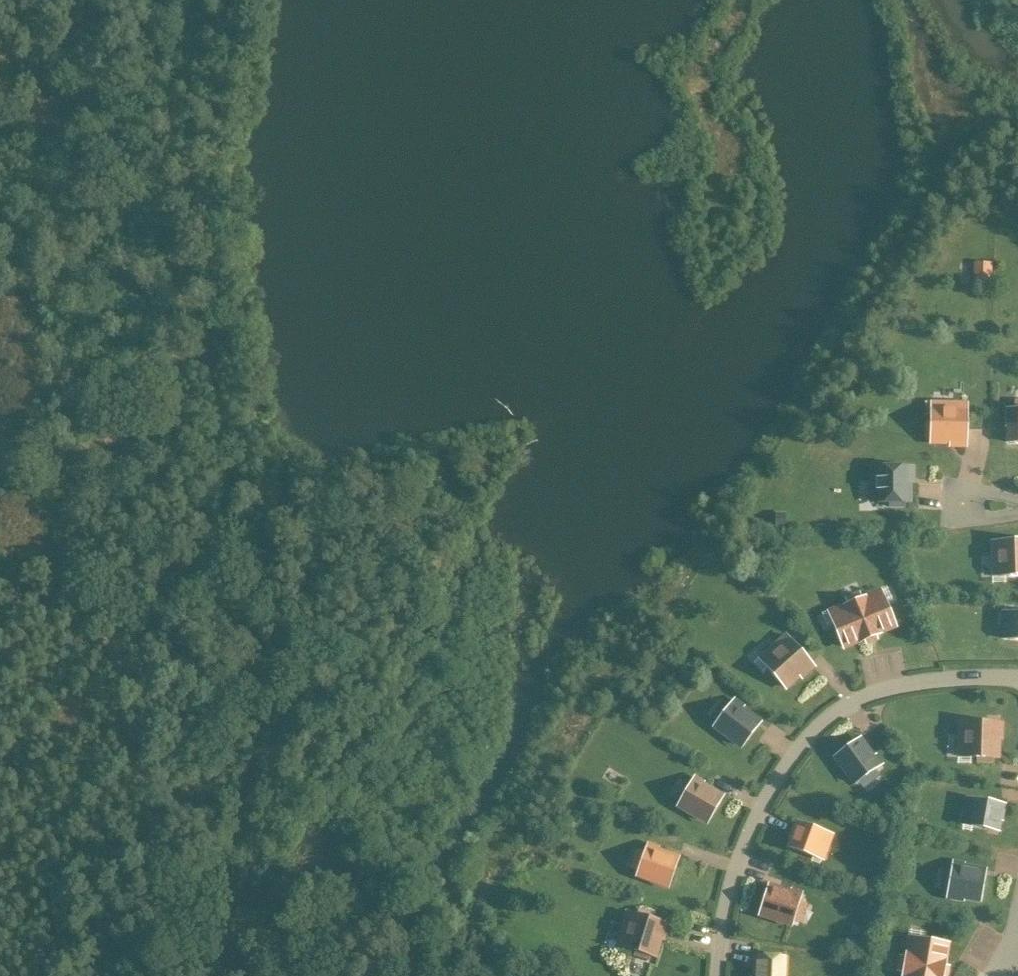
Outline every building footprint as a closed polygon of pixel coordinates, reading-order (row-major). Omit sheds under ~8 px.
[(974,262),(974,274),(978,274),(991,274),(991,263),(974,262)] [(967,445),(968,402),(931,401),(930,445),(967,445)] [(1017,445),(1017,409),(1008,409),(1007,444),(1017,445)] [(869,467),(869,504),(913,504),(913,484),(907,484),(908,467),(869,467)] [(786,527),(786,514),(776,514),(776,527),(786,527)] [(991,555),(999,555),(999,577),(1017,577),(1017,541),(991,541),(991,555)] [(849,609),(830,617),(843,650),(865,642),(877,637),(898,628),(884,594),(864,603),(861,597),(846,603),(849,609)] [(781,648),(763,664),(787,691),(815,666),(786,633),(776,642),(781,648)] [(712,728),(741,750),(763,722),(734,700),(712,728)] [(965,758),(1000,759),(1001,721),(966,721),(965,758)] [(833,758),(853,786),(883,765),(862,736),(833,758)] [(676,808),(707,826),(725,795),(694,777),(676,808)] [(966,796),(964,807),(971,808),(968,826),(997,832),(1002,803),(966,796)] [(796,836),(792,848),(817,858),(823,842),(831,845),(835,835),(801,823),(796,836)] [(636,878),(669,889),(681,856),(648,844),(636,878)] [(981,903),(987,868),(952,862),(947,898),(981,903)] [(758,917),(793,928),(803,894),(769,883),(758,917)] [(616,946),(658,959),(669,923),(627,910),(616,946)] [(864,940),(866,927),(853,926),(852,939),(864,940)] [(901,972),(908,973),(907,975),(944,975),(946,965),(950,943),(914,937),(910,957),(904,956),(901,972)] [(787,957),(757,955),(756,975),(786,975),(787,957)]
